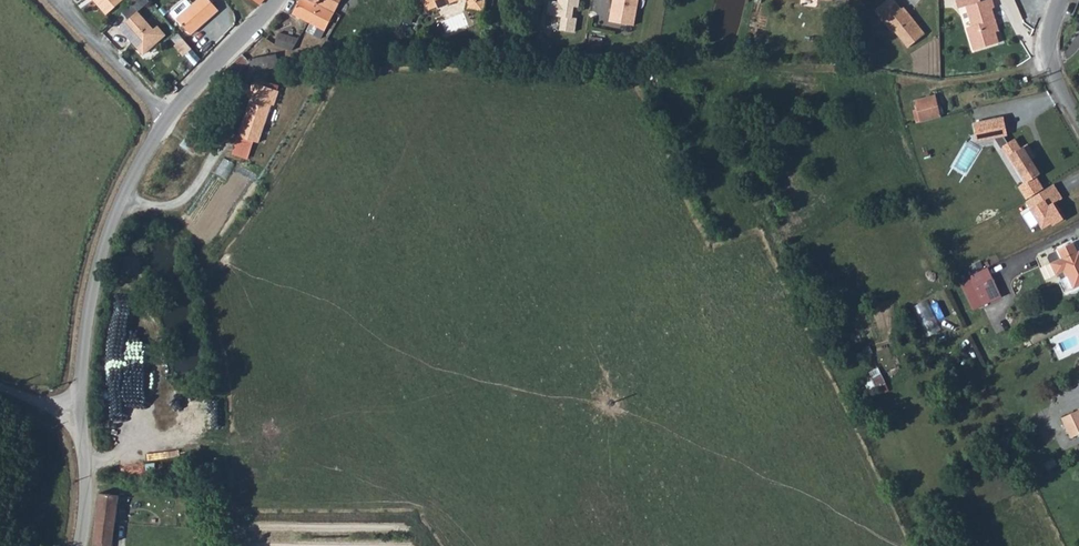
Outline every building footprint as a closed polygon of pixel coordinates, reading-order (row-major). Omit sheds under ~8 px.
[(177,18),(191,34),(220,10),(211,0),(198,0),(186,11),(177,18)] [(312,16),(319,0),(300,0),(296,7),(312,16)] [(326,23),(335,5),(325,0),(319,0),(312,16),(326,23)] [(557,1),(550,0),(548,15),(563,18),(561,31),(575,33),(580,0),(558,0),(557,1)] [(610,21),(632,24),(636,0),(613,0),(610,21)] [(910,5),(906,5),(904,1),(902,0),(893,0),(888,4),(885,0),(880,0),(876,3),(894,25),(898,26),(910,40),(927,26),(910,5)] [(977,16),(972,17),(978,41),(1002,34),(997,12),(1000,10),(998,0),(974,0),(977,16)] [(169,8),(177,18),(186,11),(177,1),(169,8)] [(136,8),(117,24),(134,46),(139,46),(142,50),(164,33),(155,22),(151,26),(136,8)] [(322,30),(326,23),(312,16),(308,23),(322,30)] [(298,42),(303,33),(290,26),(285,35),(298,42)] [(183,38),(176,43),(184,55),(192,49),(183,38)] [(252,75),(279,69),(275,53),(249,59),(252,75)] [(279,94),(253,86),(248,100),(251,101),(239,139),(259,146),(272,108),(274,109),(279,94)] [(920,113),(927,112),(941,108),(936,87),(915,92),(920,113)] [(1002,120),(974,127),(978,143),(990,141),(995,140),(1002,151),(1005,149),(1011,158),(1008,160),(1016,170),(1018,169),(1027,184),(1019,189),(1026,200),(1045,190),(1038,177),(1042,175),(1029,155),(1033,152),(1029,146),(1022,150),(1015,142),(1009,145),(1003,138),(1007,137),(1002,120)] [(1045,190),(1026,200),(1042,230),(1065,218),(1057,203),(1064,199),(1055,184),(1045,190)] [(1074,234),(1060,241),(1065,251),(1053,256),(1059,267),(1068,263),(1076,279),(1078,278),(1078,243),(1074,234)] [(1004,289),(995,271),(990,259),(970,269),(974,277),(981,273),(985,281),(992,295),(1004,289)] [(974,277),(978,285),(985,281),(981,273),(974,277)] [(139,352),(121,350),(120,370),(138,372),(139,352)] [(1062,410),(1073,430),(1078,428),(1078,402),(1062,410)] [(102,436),(95,438),(98,448),(105,445),(102,436)] [(97,493),(88,545),(110,545),(116,496),(97,493)]
